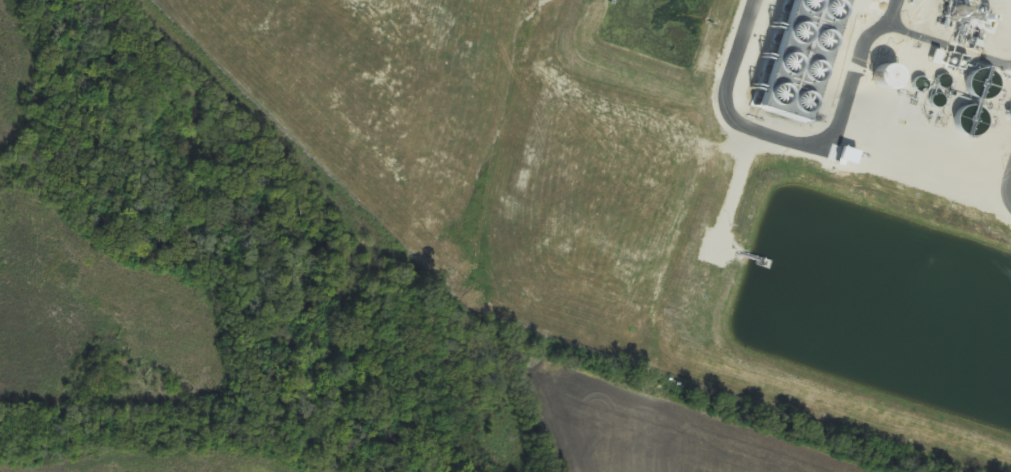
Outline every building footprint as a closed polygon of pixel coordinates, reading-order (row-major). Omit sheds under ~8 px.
[(754,104),(788,0),(844,0),(805,121),(754,104)]
